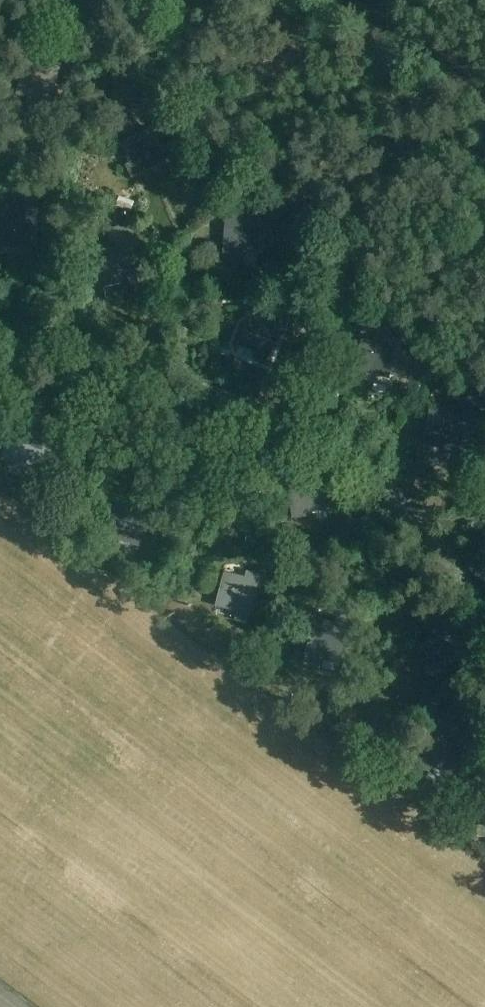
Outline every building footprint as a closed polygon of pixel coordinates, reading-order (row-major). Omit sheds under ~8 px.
[(71,41),(60,37),(56,49),(67,53),(71,41)] [(48,105),(60,65),(48,61),(45,68),(25,62),(16,95),(48,105)] [(161,147),(151,128),(121,143),(131,162),(126,165),(132,177),(172,157),(166,144),(161,147)] [(236,193),(250,186),(245,175),(231,182),(236,193)] [(132,200),(120,196),(117,204),(129,209),(132,200)] [(2,247),(5,247),(37,249),(39,211),(28,210),(28,217),(7,216),(3,216),(2,247)] [(259,248),(260,217),(239,216),(239,210),(226,210),(225,253),(239,253),(239,248),(259,248)] [(101,225),(91,213),(81,222),(90,234),(101,225)] [(127,287),(139,284),(129,240),(118,242),(119,249),(97,253),(99,262),(102,274),(104,286),(126,281),(127,287)] [(91,277),(102,274),(99,262),(88,264),(91,277)] [(268,363),(288,315),(275,309),(270,322),(251,314),(239,344),(258,352),(256,357),(268,363)] [(388,379),(400,337),(387,333),(384,343),(365,337),(355,370),(388,379)] [(423,445),(436,448),(457,453),(456,456),(468,459),(478,417),(478,413),(465,411),(464,414),(464,417),(431,410),(423,445)] [(19,461),(25,432),(10,429),(3,457),(19,461)] [(50,468),(58,433),(46,430),(45,437),(25,432),(19,461),(50,468)] [(303,477),(303,472),(291,472),(293,518),(305,517),(305,510),(325,508),(324,476),(303,477)] [(138,546),(152,508),(139,504),(137,510),(120,503),(108,534),(138,546)] [(267,542),(264,553),(277,556),(274,569),(284,572),(288,554),(281,552),(282,546),(267,542)] [(250,614),(260,576),(248,573),(246,579),(225,573),(217,605),(250,614)] [(317,620),(308,649),(307,654),(340,663),(352,621),(339,617),(336,625),(317,620)]
